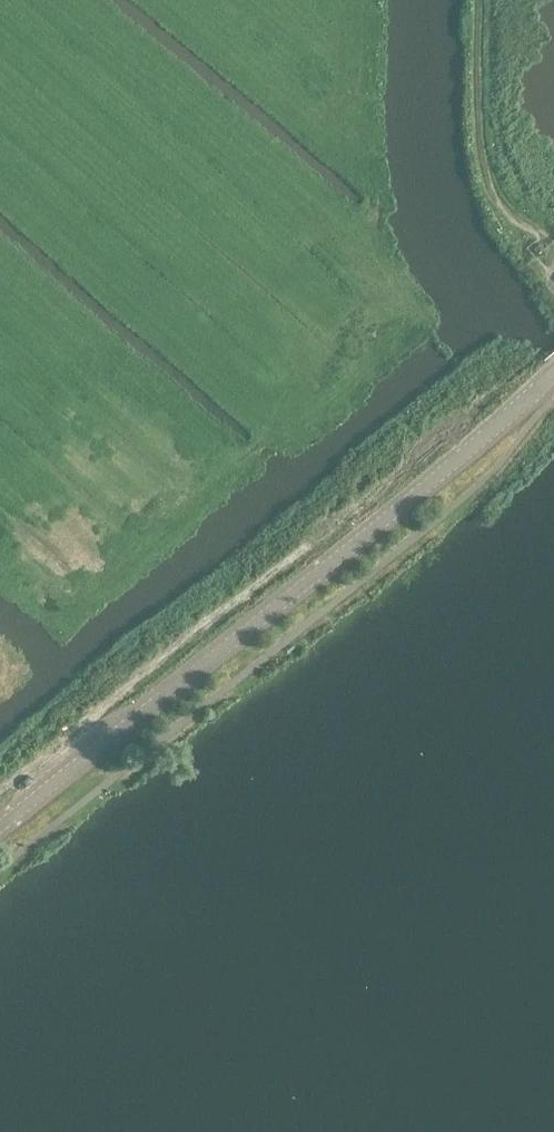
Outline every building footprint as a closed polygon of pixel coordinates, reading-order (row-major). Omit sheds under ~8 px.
[(543,358),(544,359),(548,356),(553,364),(553,348),(543,358)]
